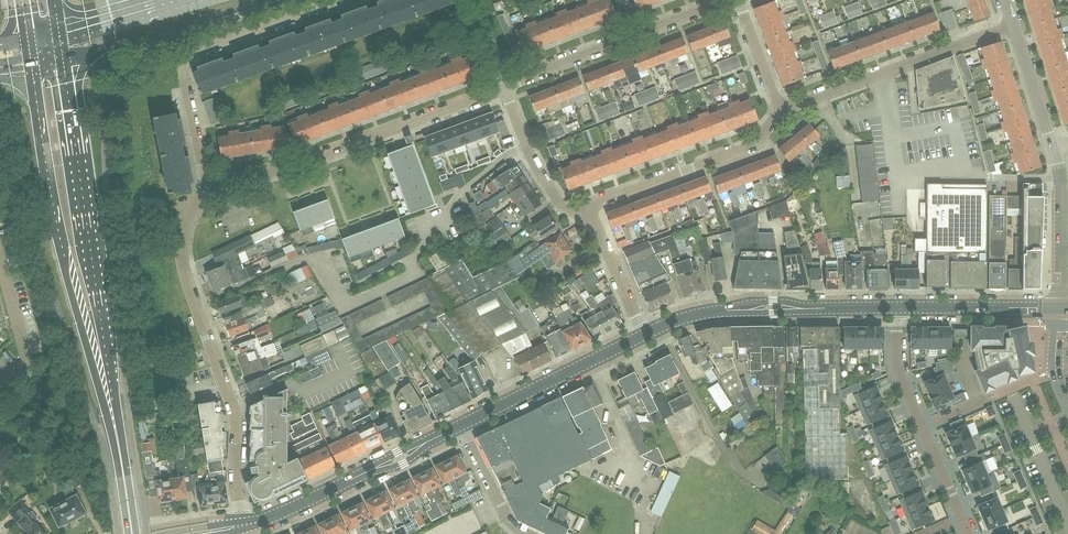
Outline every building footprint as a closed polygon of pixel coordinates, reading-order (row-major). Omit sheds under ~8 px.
[(36,0),(0,0),(0,10),(36,0)] [(416,16),(411,0),(391,0),(384,2),(383,0),(382,0),(377,2),(378,6),(373,8),(380,29),(416,16)] [(416,16),(453,3),(452,0),(411,0),(416,16)] [(601,22),(592,0),(587,2),(588,5),(578,9),(586,29),(594,26),(595,26),(594,24),(600,22),(600,23),(601,23),(601,22)] [(616,17),(610,0),(601,0),(598,1),(598,0),(592,0),(601,22),(606,20),(607,21),(608,21),(616,17)] [(630,5),(628,0),(615,0),(618,10),(630,5)] [(651,0),(633,0),(637,9),(645,6),(646,6),(646,4),(651,2),(652,3),(651,0)] [(802,0),(795,0),(801,15),(807,12),(802,0)] [(877,0),(869,0),(873,10),(880,7),(877,0)] [(975,21),(980,19),(990,15),(984,0),(966,0),(975,21)] [(1029,10),(1052,2),(1052,0),(1026,0),(1029,10)] [(778,12),(774,1),(754,9),(760,24),(783,15),(781,11),(778,12)] [(497,12),(503,9),(500,2),(494,4),(497,12)] [(851,5),(855,16),(862,14),(858,2),(851,5)] [(1034,25),(1054,19),(1051,8),(1054,7),(1052,2),(1029,10),(1034,25)] [(855,16),(851,5),(844,7),(848,19),(855,16)] [(342,19),(337,21),(345,42),(380,29),(373,8),(368,10),(366,6),(360,8),(361,11),(348,15),(347,13),(341,15),(342,19)] [(893,17),(903,13),(901,6),(890,9),(893,17)] [(577,32),(586,29),(578,9),(568,13),(566,10),(561,12),(570,35),(571,35),(570,34),(576,31),(576,33),(577,32)] [(945,32),(957,28),(951,10),(939,14),(945,32)] [(570,35),(561,12),(556,14),(558,17),(547,21),(555,41),(563,38),(564,37),(564,36),(569,34),(570,35)] [(841,15),(835,17),(833,12),(826,14),(830,26),(837,23),(843,21),(841,15)] [(920,18),(926,35),(940,30),(933,13),(920,18)] [(504,14),(499,16),(512,51),(517,49),(504,14)] [(824,28),(830,26),(826,14),(819,17),(824,28)] [(785,20),(783,15),(760,24),(766,40),(785,32),(781,22),(785,20)] [(907,23),(913,40),(926,35),(920,18),(907,23)] [(306,32),(301,34),(309,55),(345,42),(337,21),(332,23),(330,19),(324,21),(325,24),(312,28),(311,26),(305,28),(306,32)] [(457,44),(467,40),(459,19),(449,22),(457,44)] [(1054,19),(1034,25),(1039,41),(1062,34),(1061,28),(1058,29),(1054,19)] [(547,44),(555,41),(547,21),(537,25),(536,22),(531,24),(540,47),(540,45),(545,43),(546,44),(547,44)] [(730,37),(725,22),(712,27),(718,42),(730,37)] [(894,28),(900,44),(913,40),(907,23),(894,28)] [(540,47),(531,24),(526,26),(527,29),(517,33),(524,53),(533,49),(534,49),(533,48),(539,46),(539,47),(540,47)] [(718,42),(712,27),(700,32),(705,47),(718,42)] [(880,33),(887,49),(900,44),(894,28),(880,33)] [(265,47),(273,68),(309,55),(301,34),(296,36),(294,32),(288,34),(289,37),(276,41),(275,39),(269,41),(270,45),(265,47)] [(705,47),(700,32),(687,37),(693,51),(705,47)] [(766,40),(772,55),(795,46),(792,41),(789,42),(785,32),(766,40)] [(887,49),(880,33),(867,38),(873,54),(887,49)] [(1044,57),(1050,76),(1067,71),(1067,62),(1065,54),(1064,50),(1061,40),(1064,39),(1062,34),(1039,41),(1044,57)] [(671,43),(676,58),(689,53),(683,38),(671,43)] [(873,54),(867,38),(854,43),(860,59),(873,54)] [(829,70),(829,69),(818,40),(812,43),(823,73),(829,70)] [(981,59),(982,64),(1006,57),(1001,41),(980,48),(983,58),(981,59)] [(676,58),(671,43),(658,48),(664,62),(670,60),(671,64),(678,62),(676,58)] [(860,59),(854,43),(841,48),(847,64),(860,59)] [(234,58),(229,60),(237,81),(273,68),(265,47),(260,49),(258,45),(252,47),(253,50),(240,54),(239,52),(233,54),(234,58)] [(796,51),(795,46),(772,55),(777,71),(801,62),(800,61),(797,62),(793,52),(796,51)] [(646,52),(651,67),(664,62),(658,48),(646,52)] [(847,64),(841,48),(827,53),(834,69),(847,64)] [(633,57),(639,72),(651,67),(646,52),(633,57)] [(973,79),(963,54),(957,56),(966,82),(973,79)] [(725,60),(729,72),(741,67),(737,55),(725,60)] [(480,76),(473,56),(462,60),(461,57),(456,59),(465,82),(464,81),(470,78),(471,80),(471,79),(480,76)] [(639,72),(633,57),(621,62),(626,77),(628,81),(629,86),(642,81),(639,72)] [(987,69),(990,79),(1011,73),(1006,57),(982,64),(984,70),(987,69)] [(198,71),(193,73),(199,91),(200,94),(237,81),(229,60),(224,62),(222,58),(216,60),(217,63),(204,67),(203,65),(197,67),(198,71)] [(919,109),(965,100),(961,79),(953,58),(916,72),(919,109)] [(465,82),(456,59),(451,61),(452,64),(442,68),(449,88),(458,85),(458,84),(458,83),(464,81),(464,82),(465,82)] [(729,72),(725,60),(718,63),(722,74),(729,72)] [(360,69),(364,79),(386,71),(382,61),(360,69)] [(628,81),(626,77),(621,62),(608,67),(614,81),(619,79),(621,83),(628,81)] [(777,71),(783,86),(803,79),(799,68),(802,66),(801,62),(777,71)] [(614,81),(608,67),(596,71),(601,86),(614,81)] [(441,91),(449,88),(442,68),(431,72),(430,68),(425,70),(434,94),(434,93),(434,92),(440,90),(440,91),(441,91)] [(434,94),(425,70),(420,72),(421,75),(411,79),(418,99),(427,96),(428,96),(427,95),(433,92),(434,94)] [(601,86),(596,71),(583,76),(589,91),(601,86)] [(683,76),(687,87),(700,83),(695,71),(683,76)] [(1067,88),(1067,71),(1050,76),(1055,92),(1067,88)] [(748,82),(744,73),(738,75),(741,84),(748,82)] [(991,91),(992,96),(1016,88),(1011,73),(990,79),(993,90),(991,91)] [(687,87),(683,76),(675,79),(679,90),(687,87)] [(586,97),(585,92),(579,78),(567,83),(574,101),(586,97)] [(418,99),(411,79),(401,83),(399,80),(394,82),(403,105),(404,105),(403,104),(409,101),(410,103),(410,102),(418,99)] [(403,105),(394,82),(389,84),(391,87),(380,91),(388,111),(396,107),(396,108),(397,107),(397,106),(403,104),(403,105)] [(574,101),(567,83),(554,88),(562,109),(575,104),(574,101)] [(646,90),(650,102),(660,98),(655,87),(646,90)] [(562,109),(554,88),(542,92),(547,107),(550,113),(562,109)] [(997,100),(1000,111),(1021,104),(1016,88),(992,96),(994,101),(997,100)] [(1055,92),(1060,108),(1067,106),(1067,88),(1055,92)] [(608,105),(613,116),(620,114),(615,102),(614,102),(609,90),(604,92),(609,104),(608,105)] [(650,102),(646,90),(634,95),(639,106),(650,102)] [(278,99),(282,109),(304,101),(300,91),(278,99)] [(388,111),(380,91),(370,95),(369,92),(364,93),(372,117),(372,115),(378,113),(378,114),(379,114),(388,111)] [(547,107),(542,92),(529,97),(535,112),(547,107)] [(969,94),(974,114),(981,112),(975,92),(969,94)] [(372,117),(364,93),(358,95),(360,98),(349,102),(357,122),(365,119),(366,119),(365,118),(371,116),(372,117)] [(211,125),(215,123),(221,121),(213,99),(203,103),(211,125)] [(742,126),(758,120),(750,100),(740,104),(738,101),(734,103),(742,126)] [(348,125),(357,122),(349,102),(339,106),(338,103),(333,105),(342,128),(341,127),(347,125),(348,126),(348,125)] [(719,112),(726,132),(742,126),(734,103),(729,105),(730,108),(719,112)] [(1026,120),(1021,104),(1000,111),(1003,121),(1001,122),(1002,127),(1026,120)] [(342,128),(333,105),(328,107),(329,110),(319,114),(326,134),(335,131),(335,130),(335,129),(341,127),(341,128),(342,128)] [(613,116),(608,105),(596,110),(600,121),(613,116)] [(726,132),(719,112),(709,116),(708,113),(702,115),(710,138),(726,132)] [(161,156),(183,152),(182,147),(186,146),(185,139),(182,140),(180,127),(182,126),(181,120),(177,120),(176,114),(153,118),(161,156)] [(326,134),(319,114),(308,118),(307,114),(302,116),(311,140),(311,139),(311,138),(317,136),(317,137),(318,137),(326,134)] [(491,114),(480,118),(487,136),(498,132),(491,114)] [(687,124),(695,143),(710,138),(702,115),(698,117),(699,119),(687,124)] [(311,140),(302,116),(297,118),(298,121),(288,125),(295,145),(304,142),(305,142),(304,141),(310,138),(311,140)] [(476,140),(487,136),(480,118),(469,122),(476,140)] [(1006,131),(1010,142),(1031,136),(1026,120),(1002,127),(1004,132),(1006,131)] [(465,144),(476,140),(469,122),(458,126),(465,144)] [(554,125),(550,127),(548,122),(540,126),(546,142),(559,137),(554,125)] [(554,125),(559,137),(566,134),(561,123),(554,125)] [(800,132),(810,144),(820,135),(810,123),(800,132)] [(671,126),(679,149),(695,143),(687,124),(678,127),(677,124),(671,126)] [(977,125),(981,141),(987,139),(983,124),(977,125)] [(270,151),(266,126),(261,127),(261,130),(250,132),(254,153),(263,152),(263,151),(269,150),(270,151)] [(277,150),(286,148),(283,127),(272,129),(271,126),(266,126),(270,151),(270,149),(276,148),(276,150),(277,150)] [(465,144),(458,126),(447,130),(454,148),(465,144)] [(663,155),(679,149),(671,126),(667,128),(668,131),(656,135),(663,155)] [(454,148),(447,130),(437,134),(443,152),(454,148)] [(254,153),(250,132),(239,134),(239,131),(233,132),(237,156),(238,156),(238,155),(244,154),(244,155),(245,155),(254,153)] [(229,136),(218,137),(221,159),(230,157),(231,157),(231,156),(237,155),(237,156),(233,132),(228,133),(229,136)] [(790,141),(799,152),(802,156),(804,154),(806,156),(813,150),(811,148),(813,147),(810,144),(800,132),(790,141)] [(437,134),(425,138),(426,140),(432,156),(443,152),(437,134)] [(404,138),(407,144),(414,142),(411,135),(404,138)] [(639,138),(647,161),(663,155),(656,135),(643,140),(642,137),(639,138)] [(1012,159),(1035,151),(1031,136),(1010,142),(1013,153),(1010,153),(1012,159)] [(632,167),(647,161),(639,138),(632,141),(633,144),(624,147),(632,167)] [(799,152),(790,141),(779,149),(789,161),(799,152)] [(816,154),(821,149),(817,144),(813,147),(811,148),(813,150),(816,154)] [(879,200),(872,144),(856,146),(862,202),(879,200)] [(400,199),(403,198),(404,201),(401,202),(405,214),(409,213),(409,215),(434,206),(412,145),(387,154),(388,156),(385,158),(389,169),(392,168),(393,171),(390,173),(394,184),(398,183),(399,186),(395,187),(400,199)] [(551,157),(555,155),(557,154),(554,145),(548,147),(551,157)] [(616,172),(632,167),(624,147),(612,151),(611,148),(608,150),(616,172)] [(496,157),(502,153),(499,149),(493,153),(496,157)] [(616,172),(608,150),(601,152),(602,155),(593,158),(600,178),(616,172)] [(984,152),(989,173),(996,171),(995,167),(994,164),(990,150),(984,152)] [(1012,159),(1014,164),(1017,163),(1020,174),(1030,170),(1040,167),(1035,151),(1012,159)] [(183,152),(161,156),(169,194),(191,190),(190,184),(194,183),(192,176),(190,177),(187,164),(190,163),(188,157),(184,158),(183,152)] [(802,156),(811,166),(813,164),(806,156),(804,154),(802,156)] [(763,160),(769,175),(781,170),(776,155),(763,160)] [(802,156),(800,158),(808,168),(811,166),(802,156)] [(584,184),(600,178),(593,158),(582,162),(581,160),(576,161),(584,184)] [(751,165),(756,180),(769,175),(763,160),(751,165)] [(571,166),(561,170),(569,190),(584,184),(576,161),(570,163),(571,166)] [(501,188),(505,185),(522,174),(516,165),(492,180),(498,190),(501,188)] [(738,170),(744,184),(756,180),(751,165),(738,170)] [(731,189),(737,187),(744,184),(738,170),(726,174),(731,189)] [(466,184),(462,174),(441,182),(440,183),(443,192),(466,184)] [(522,174),(505,185),(507,188),(500,193),(503,198),(510,193),(527,182),(522,174)] [(726,174),(713,179),(719,194),(731,189),(726,174)] [(694,181),(699,196),(711,191),(706,177),(694,181)] [(776,177),(770,179),(769,179),(772,185),(778,183),(776,177)] [(699,196),(694,181),(681,186),(687,200),(699,196)] [(516,202),(532,191),(527,182),(510,193),(503,198),(505,201),(510,197),(514,203),(516,202)] [(762,196),(758,183),(754,185),(759,197),(762,196)] [(1022,196),(1022,209),(1022,228),(1022,237),(1022,251),(1022,262),(1022,289),(1039,289),(1043,183),(1023,183),(1022,196)] [(918,261),(918,269),(918,273),(926,273),(926,287),(950,287),(950,289),(986,289),(987,189),(945,188),(942,188),(942,184),(927,184),(927,190),(927,199),(927,221),(926,239),(926,252),(918,252),(918,261)] [(676,205),(687,200),(681,186),(669,191),(674,205),(676,205)] [(478,203),(486,198),(484,194),(481,190),(474,194),(478,203)] [(518,218),(541,204),(532,191),(516,202),(514,203),(510,205),(518,218)] [(674,205),(669,191),(656,195),(662,210),(667,208),(669,211),(672,210),(677,223),(675,224),(679,233),(684,231),(681,223),(680,222),(676,209),(674,205)] [(732,192),(729,194),(734,206),(737,205),(732,192)] [(662,210),(656,195),(644,200),(649,214),(662,210)] [(1006,196),(989,196),(989,288),(1006,288),(1006,219),(1006,209),(1006,196)] [(1022,196),(1006,196),(1006,209),(1022,209),(1022,196)] [(323,222),(334,218),(328,200),(316,204),(323,222)] [(649,214),(644,200),(631,205),(637,219),(649,214)] [(705,212),(700,200),(697,201),(702,214),(705,212)] [(486,201),(477,206),(475,201),(470,203),(475,215),(480,213),(489,206),(486,201)] [(786,201),(779,203),(771,206),(773,220),(790,214),(786,201)] [(311,226),(323,222),(316,204),(305,208),(311,226)] [(637,219),(631,205),(619,209),(624,224),(637,219)] [(305,208),(293,212),(300,231),(311,226),(305,208)] [(485,222),(494,217),(488,209),(482,213),(480,214),(484,222),(485,222)] [(624,224),(619,209),(606,214),(612,228),(624,224)] [(729,222),(732,231),(734,233),(734,242),(734,254),(739,258),(734,288),(782,289),(775,232),(758,232),(758,223),(758,211),(729,222)] [(485,222),(484,222),(480,214),(482,213),(469,218),(475,232),(485,227),(487,226),(486,225),(485,222)] [(542,238),(557,229),(549,216),(534,226),(534,227),(527,232),(531,237),(535,234),(535,235),(539,233),(542,238)] [(497,217),(486,225),(487,226),(485,227),(489,235),(498,247),(511,238),(503,226),(497,217)] [(696,226),(694,222),(693,218),(681,223),(684,231),(695,227),(696,226)] [(882,219),(884,230),(895,229),(894,218),(882,219)] [(398,219),(387,223),(394,241),(405,237),(398,219)] [(383,245),(394,241),(387,223),(376,227),(383,245)] [(376,227),(365,231),(371,249),(383,245),(376,227)] [(365,231),(353,235),(360,254),(371,249),(365,231)] [(721,234),(723,244),(734,242),(734,233),(732,231),(721,234)] [(784,255),(788,289),(811,289),(810,271),(807,271),(802,255),(795,231),(784,232),(787,255),(784,255)] [(438,272),(428,276),(429,277),(442,298),(450,311),(446,313),(437,317),(473,361),(462,366),(459,368),(455,370),(459,375),(462,374),(470,390),(469,391),(473,399),(481,395),(482,393),(489,389),(474,359),(480,355),(503,344),(504,344),(509,341),(512,340),(521,336),(526,333),(536,328),(540,326),(539,326),(529,307),(527,309),(520,312),(514,304),(501,286),(519,277),(517,274),(526,269),(526,268),(542,258),(549,254),(554,262),(556,264),(566,257),(565,255),(571,251),(560,233),(538,247),(526,255),(524,251),(508,261),(507,261),(473,277),(462,260),(451,265),(438,272)] [(821,233),(814,236),(820,256),(826,255),(831,255),(831,254),(827,242),(824,242),(821,233)] [(219,267),(206,272),(210,282),(235,273),(244,268),(242,264),(238,253),(245,250),(255,246),(254,242),(251,237),(251,235),(213,253),(216,261),(219,267)] [(342,239),(342,240),(344,246),(349,258),(360,254),(353,235),(342,239)] [(673,235),(650,243),(656,255),(669,250),(685,298),(688,297),(706,291),(696,260),(690,262),(690,259),(687,251),(680,253),(673,235)] [(1022,289),(1022,262),(1022,251),(1022,237),(1015,237),(1015,258),(1015,267),(1008,267),(1008,289),(1022,289)] [(707,238),(701,239),(700,239),(702,251),(709,250),(707,238)] [(309,255),(344,246),(342,240),(307,249),(309,255)] [(834,242),(837,261),(846,260),(843,240),(834,242)] [(675,302),(667,283),(672,280),(662,265),(660,261),(656,255),(650,243),(648,241),(629,249),(624,251),(629,263),(629,264),(651,313),(675,302)] [(726,278),(720,243),(714,244),(716,258),(712,259),(716,280),(726,278)] [(288,260),(299,255),(296,250),(291,245),(282,249),(284,251),(268,259),(272,267),(288,260)] [(412,254),(409,248),(355,276),(357,282),(412,254)] [(889,284),(888,269),(887,269),(886,255),(873,256),(873,251),(859,252),(861,263),(863,271),(866,270),(867,288),(889,288),(889,284)] [(811,254),(802,255),(807,271),(810,271),(811,289),(811,290),(822,290),(820,263),(811,263),(811,254)] [(894,269),(895,288),(906,288),(906,255),(901,256),(901,269),(894,269)] [(906,255),(906,288),(918,288),(918,273),(918,269),(911,269),(911,255),(906,255)] [(863,271),(861,263),(845,263),(846,289),(861,289),(861,279),(864,279),(862,271),(863,271)] [(235,273),(210,282),(213,292),(214,292),(230,286),(249,278),(246,268),(244,269),(244,268),(235,273)] [(294,284),(306,279),(301,268),(290,274),(294,284)] [(838,289),(838,269),(825,269),(826,290),(838,289)] [(591,270),(580,278),(588,290),(599,282),(591,270)] [(287,273),(278,277),(281,283),(289,280),(287,273)] [(434,287),(428,278),(423,280),(428,290),(434,287)] [(577,289),(583,285),(582,283),(578,278),(573,282),(577,289)] [(423,280),(418,283),(423,293),(424,292),(428,290),(423,280)] [(413,285),(417,295),(423,293),(418,283),(413,285)] [(413,285),(408,288),(412,297),(417,295),(413,285)] [(564,296),(572,291),(568,285),(560,290),(564,296)] [(424,292),(427,297),(437,292),(434,287),(428,290),(424,292)] [(408,288),(402,290),(407,300),(412,297),(408,288)] [(402,290),(397,292),(402,302),(407,300),(402,290)] [(392,295),(397,305),(402,302),(397,292),(392,295)] [(429,302),(440,296),(437,292),(427,297),(429,302)] [(622,323),(611,306),(616,301),(612,292),(597,303),(598,304),(602,311),(613,329),(622,323)] [(241,309),(260,301),(257,295),(247,299),(246,297),(240,299),(238,295),(217,302),(222,314),(241,307),(241,309)] [(397,305),(392,295),(387,297),(392,308),(397,305)] [(594,316),(604,333),(613,329),(602,311),(598,304),(597,303),(593,297),(591,295),(588,297),(585,299),(591,310),(590,310),(594,316)] [(271,296),(260,301),(241,309),(223,317),(225,324),(230,337),(230,336),(249,330),(247,324),(266,316),(264,309),(275,304),(271,296)] [(429,302),(431,307),(443,301),(441,298),(440,296),(429,302)] [(521,299),(514,304),(520,312),(527,309),(521,299)] [(377,302),(382,312),(387,310),(382,300),(377,302)] [(431,307),(436,317),(449,311),(443,301),(431,307)] [(372,304),(377,314),(382,312),(377,302),(372,304)] [(318,318),(329,314),(323,303),(313,308),(318,318)] [(367,307),(372,317),(377,314),(372,304),(367,307)] [(362,309),(367,319),(372,317),(367,307),(362,309)] [(431,307),(427,309),(431,319),(436,317),(431,307)] [(314,319),(310,309),(298,314),(303,325),(308,323),(307,322),(314,319)] [(362,322),(367,319),(362,309),(357,312),(362,322)] [(422,312),(426,322),(431,319),(427,309),(422,312)] [(572,350),(591,340),(586,331),(576,317),(574,318),(569,309),(555,316),(572,350)] [(337,311),(336,311),(307,324),(310,331),(320,327),(322,333),(343,324),(337,311)] [(357,324),(362,322),(357,312),(352,314),(357,324)] [(422,312),(417,314),(422,324),(426,322),(422,312)] [(596,338),(604,333),(594,316),(590,318),(586,312),(581,315),(585,321),(596,338)] [(352,326),(356,324),(357,324),(352,314),(347,316),(352,326)] [(412,316),(417,326),(422,324),(417,314),(412,316)] [(572,350),(555,316),(555,314),(544,320),(551,334),(546,336),(556,358),(572,350)] [(352,326),(347,316),(341,319),(346,329),(352,326)] [(417,326),(412,316),(407,318),(412,328),(417,326)] [(412,328),(407,318),(402,321),(407,331),(412,328)] [(402,321),(397,323),(402,333),(407,331),(402,321)] [(438,323),(431,322),(430,328),(429,330),(437,331),(438,323)] [(402,333),(397,323),(393,325),(397,335),(402,333)] [(349,334),(359,329),(356,324),(352,326),(346,329),(349,334)] [(397,335),(393,325),(388,328),(392,338),(397,335)] [(705,347),(711,354),(710,355),(716,367),(714,368),(712,370),(718,379),(747,424),(757,418),(752,411),(740,391),(744,389),(740,378),(732,358),(733,357),(732,340),(730,327),(710,329),(696,333),(707,344),(705,347)] [(784,355),(784,346),(784,327),(737,327),(730,327),(732,340),(736,340),(739,363),(747,363),(747,370),(755,370),(755,380),(758,380),(758,386),(780,386),(780,356),(784,355)] [(787,327),(787,347),(788,374),(795,374),(795,366),(793,364),(792,355),(798,355),(797,327),(787,327)] [(840,433),(840,408),(841,408),(839,344),(839,327),(800,327),(800,345),(818,344),(818,348),(803,349),(804,388),(805,435),(806,480),(848,479),(847,433),(840,433)] [(869,328),(857,328),(857,348),(870,348),(870,327),(869,327),(869,328)] [(883,348),(883,341),(883,335),(883,328),(878,328),(878,327),(870,327),(870,348),(883,348)] [(912,328),(912,335),(912,341),(912,348),(925,348),(925,327),(916,327),(916,328),(912,328)] [(925,348),(938,348),(938,328),(926,328),(926,327),(925,327),(925,348)] [(383,330),(388,340),(392,338),(388,328),(383,330)] [(844,348),(857,348),(857,328),(844,328),(844,348)] [(951,328),(938,328),(938,348),(951,348),(951,328)] [(981,328),(980,328),(972,328),(971,329),(954,329),(953,337),(971,337),(971,350),(981,350),(985,368),(976,372),(985,392),(993,388),(993,387),(1007,381),(1007,382),(1016,379),(1014,375),(1033,371),(1030,355),(1033,354),(1031,343),(1027,344),(1024,328),(1005,332),(1005,328),(996,328),(996,329),(981,329),(981,328)] [(361,334),(359,329),(349,334),(352,338),(361,334)] [(300,346),(305,357),(329,347),(328,347),(347,338),(343,330),(335,333),(334,330),(322,336),(300,346)] [(388,340),(383,330),(378,332),(383,342),(388,340)] [(378,332),(373,335),(378,344),(383,342),(378,332)] [(526,333),(521,336),(530,350),(534,357),(537,355),(541,365),(551,360),(543,344),(534,348),(526,333)] [(361,334),(352,338),(355,343),(363,339),(361,334)] [(378,344),(373,335),(368,337),(373,347),(378,344)] [(714,368),(709,361),(708,362),(703,350),(699,345),(693,347),(689,335),(678,339),(684,356),(690,354),(693,363),(695,362),(696,365),(699,364),(701,366),(712,383),(718,379),(712,370),(714,368)] [(512,340),(509,341),(517,356),(515,358),(514,358),(519,368),(521,367),(524,373),(533,369),(541,365),(537,355),(534,357),(530,350),(521,336),(512,340)] [(363,339),(368,349),(373,347),(368,337),(363,339)] [(257,338),(241,344),(233,346),(237,357),(256,349),(261,347),(257,338)] [(363,339),(355,343),(360,353),(368,349),(363,339)] [(387,341),(373,347),(388,370),(401,363),(387,341)] [(237,357),(241,366),(265,357),(277,352),(274,343),(261,347),(256,349),(237,357)] [(402,357),(409,354),(404,343),(396,346),(402,357)] [(308,363),(331,353),(329,347),(305,357),(308,363)] [(378,359),(372,348),(362,354),(368,365),(378,359)] [(271,368),(266,357),(277,353),(277,352),(265,357),(241,366),(244,376),(260,370),(261,372),(271,368)] [(651,379),(645,382),(647,388),(652,398),(658,410),(663,419),(694,404),(683,382),(677,385),(683,395),(668,402),(658,383),(671,377),(670,374),(678,370),(670,354),(656,361),(656,363),(645,368),(651,379)] [(444,356),(437,360),(442,367),(448,363),(444,356)] [(952,365),(945,367),(937,368),(941,376),(925,383),(930,394),(929,394),(930,395),(948,386),(943,376),(954,371),(952,365)] [(389,372),(393,379),(401,374),(395,366),(388,371),(389,372)] [(246,384),(251,394),(271,385),(269,379),(285,372),(283,367),(246,384)] [(432,379),(435,378),(433,375),(428,368),(424,371),(429,378),(432,382),(434,381),(432,379)] [(453,382),(458,379),(453,371),(448,375),(453,382)] [(384,375),(391,386),(396,383),(393,379),(389,372),(384,375)] [(652,398),(647,388),(644,390),(635,372),(617,380),(626,399),(635,394),(638,401),(642,399),(654,425),(665,420),(664,419),(663,420),(663,419),(658,410),(652,398)] [(384,375),(379,378),(386,389),(391,386),(384,375)] [(740,391),(752,411),(757,409),(745,376),(740,378),(744,389),(740,391)] [(444,377),(438,382),(445,391),(453,409),(462,404),(456,393),(455,394),(451,388),(444,377)] [(444,413),(453,409),(445,391),(438,382),(435,378),(432,379),(434,381),(432,382),(440,393),(437,395),(436,396),(444,413)] [(732,404),(718,381),(708,388),(722,410),(732,404)] [(881,387),(884,394),(895,388),(892,381),(881,387)] [(462,404),(471,400),(462,382),(451,388),(455,394),(456,393),(462,404)] [(497,428),(476,438),(478,440),(492,468),(498,470),(503,481),(499,483),(507,500),(517,520),(518,520),(529,525),(540,503),(543,496),(541,492),(553,486),(550,479),(558,475),(569,470),(592,458),(592,459),(602,454),(603,454),(612,450),(613,450),(607,439),(600,425),(601,424),(593,407),(603,403),(593,382),(563,397),(578,427),(579,428),(582,433),(580,434),(580,435),(579,436),(560,398),(515,419),(497,428)] [(413,407),(412,407),(414,410),(421,424),(431,420),(422,403),(410,384),(401,389),(413,407)] [(359,389),(360,393),(361,394),(370,390),(367,385),(359,389)] [(436,396),(433,397),(427,385),(421,388),(435,417),(444,413),(436,396)] [(860,410),(882,401),(876,386),(854,396),(860,410)] [(953,398),(948,386),(930,395),(929,394),(928,395),(932,403),(933,403),(935,406),(941,403),(947,401),(951,399),(954,406),(966,400),(963,393),(953,398)] [(308,479),(309,479),(300,460),(299,460),(298,457),(287,462),(287,457),(283,457),(283,414),(287,414),(287,389),(250,405),(249,414),(253,414),(253,421),(250,420),(249,429),(253,430),(253,436),(250,436),(249,445),(253,446),(253,452),(250,452),(249,461),(251,461),(251,462),(255,462),(255,466),(250,467),(252,473),(257,472),(259,476),(244,483),(254,503),(274,494),(274,495),(308,479)] [(366,404),(361,394),(360,393),(342,402),(343,404),(348,413),(366,404)] [(900,396),(888,400),(892,412),(895,411),(899,425),(907,422),(903,410),(904,410),(900,396)] [(339,399),(331,404),(334,409),(343,404),(342,402),(340,398),(339,399)] [(225,426),(220,413),(216,413),(214,401),(198,404),(209,473),(215,472),(224,471),(222,459),(223,459),(221,447),(225,446),(225,432),(222,432),(221,427),(224,426),(225,426)] [(889,415),(882,401),(860,410),(867,425),(889,415)] [(331,404),(322,408),(325,413),(334,409),(331,404)] [(385,419),(394,438),(401,434),(392,416),(393,415),(388,405),(384,407),(388,417),(385,419)] [(986,409),(989,417),(996,414),(992,406),(986,409)] [(408,430),(421,424),(414,410),(412,407),(403,412),(404,414),(401,416),(408,430)] [(394,438),(385,419),(381,420),(376,410),(370,413),(375,423),(385,442),(394,438)] [(301,417),(302,420),(291,426),(294,431),(290,433),(293,439),(317,428),(310,413),(301,417)] [(728,415),(717,416),(718,423),(729,422),(728,415)] [(625,423),(641,456),(660,466),(666,464),(658,448),(651,451),(639,424),(636,418),(625,423)] [(357,432),(350,419),(345,421),(352,435),(348,437),(356,456),(366,451),(357,432)] [(875,445),(897,436),(891,421),(869,431),(875,445)] [(375,423),(357,432),(366,451),(385,442),(375,423)] [(947,437),(951,446),(952,446),(951,445),(973,436),(968,425),(947,434),(948,437),(947,437)] [(337,428),(333,430),(339,441),(348,460),(356,456),(348,437),(343,439),(337,428)] [(339,441),(333,430),(329,432),(334,443),(329,446),(338,465),(348,460),(339,441)] [(319,433),(293,445),(295,451),(322,438),(319,433)] [(1008,442),(1004,434),(998,437),(1001,445),(1008,442)] [(904,450),(897,436),(875,445),(882,460),(904,450)] [(957,456),(975,448),(970,438),(973,436),(951,445),(952,446),(952,445),(957,456)] [(1008,442),(1001,445),(1005,453),(1011,450),(1008,442)] [(327,470),(336,466),(327,447),(317,451),(327,470)] [(764,456),(774,469),(786,460),(786,459),(777,447),(764,456)] [(184,449),(174,451),(176,461),(186,460),(184,449)] [(317,451),(309,455),(318,474),(327,470),(317,451)] [(309,455),(300,460),(309,479),(318,474),(309,455)] [(463,494),(464,498),(467,504),(470,502),(484,496),(480,489),(469,495),(465,486),(459,475),(465,472),(464,471),(467,470),(464,465),(462,466),(457,456),(456,457),(455,455),(449,458),(450,460),(446,462),(462,494),(463,494)] [(884,466),(890,480),(912,471),(906,456),(884,466)] [(958,465),(968,462),(967,456),(957,458),(958,465)] [(170,479),(173,502),(181,500),(180,498),(186,497),(184,481),(185,481),(185,478),(190,477),(192,488),(193,488),(193,490),(191,476),(190,476),(188,459),(186,460),(176,461),(178,478),(170,479)] [(963,470),(968,481),(991,471),(986,460),(963,470)] [(449,480),(455,491),(458,497),(462,494),(446,462),(442,463),(442,462),(436,464),(437,466),(436,467),(444,483),(449,480)] [(166,503),(173,502),(170,479),(162,481),(160,471),(156,472),(155,466),(153,464),(148,465),(149,477),(155,476),(156,486),(157,486),(159,501),(166,500),(166,503)] [(664,469),(661,467),(658,466),(653,476),(659,479),(664,469)] [(426,471),(423,473),(438,503),(444,500),(437,486),(440,484),(432,469),(431,469),(429,468),(426,470),(426,471)] [(74,488),(81,485),(73,469),(66,472),(74,488)] [(8,479),(0,470),(0,485),(2,487),(8,479)] [(1014,473),(1017,481),(1024,478),(1020,470),(1014,473)] [(919,485),(912,471),(890,480),(897,495),(919,485)] [(991,472),(991,471),(968,481),(968,482),(966,483),(969,489),(970,488),(972,493),(991,485),(986,474),(991,472)] [(215,472),(209,473),(210,478),(214,503),(219,502),(221,504),(226,503),(227,501),(228,501),(225,483),(217,484),(216,480),(215,479),(213,479),(213,478),(215,476),(215,472)] [(680,476),(679,476),(669,472),(651,511),(661,516),(680,476)] [(432,521),(432,520),(444,515),(440,508),(438,503),(423,473),(420,475),(418,474),(415,475),(415,477),(413,478),(422,494),(426,492),(431,502),(429,503),(432,508),(429,510),(431,514),(429,515),(432,521)] [(206,486),(205,485),(199,486),(198,475),(191,476),(193,490),(198,489),(201,505),(202,505),(204,507),(208,506),(208,504),(214,503),(210,478),(206,478),(206,483),(208,485),(206,486)] [(1027,487),(1024,478),(1017,481),(1021,489),(1027,487)] [(403,483),(400,485),(415,515),(421,527),(426,525),(418,509),(413,498),(417,496),(409,480),(408,480),(406,479),(403,481),(403,483)] [(837,501),(849,501),(848,482),(837,482),(837,501)] [(415,515),(400,485),(396,486),(394,485),(391,487),(391,489),(390,490),(398,506),(402,503),(408,515),(410,519),(413,518),(412,516),(415,515)] [(59,526),(85,513),(73,488),(65,492),(68,500),(51,509),(59,526)] [(769,489),(766,495),(789,509),(787,512),(791,515),(797,518),(802,509),(769,489)] [(379,495),(376,496),(391,526),(396,523),(389,510),(393,508),(385,492),(384,492),(382,491),(379,493),(379,495)] [(921,491),(899,501),(906,515),(928,506),(921,491)] [(391,526),(376,496),(373,498),(371,497),(367,498),(367,501),(366,501),(374,517),(379,515),(385,529),(391,526)] [(467,504),(464,498),(452,504),(455,510),(467,504)] [(982,518),(1002,510),(997,498),(978,506),(980,509),(978,510),(982,518)] [(35,523),(33,525),(32,523),(38,518),(32,511),(30,513),(21,502),(10,512),(26,531),(23,533),(44,533),(35,523)] [(352,508),(365,533),(371,533),(365,522),(370,520),(361,504),(360,504),(359,503),(355,505),(355,507),(352,508)] [(529,525),(540,530),(547,516),(550,508),(540,503),(529,525)] [(548,533),(552,533),(564,508),(559,506),(553,519),(547,516),(540,530),(548,533)] [(934,520),(928,506),(906,515),(912,530),(934,520)] [(1033,518),(1039,515),(1036,507),(1029,510),(1033,518)] [(352,508),(349,510),(347,509),(344,510),(344,513),(342,513),(350,529),(355,527),(359,533),(365,533),(352,508)] [(567,516),(569,511),(564,508),(552,533),(565,533),(569,526),(563,524),(567,516)] [(1002,510),(982,518),(982,519),(983,518),(988,529),(1007,521),(1002,510)] [(772,533),(780,533),(791,515),(787,512),(786,512),(785,511),(775,530),(772,533)] [(341,533),(346,531),(338,515),(337,516),(335,515),(331,516),(331,519),(328,520),(335,533),(342,533),(341,533)] [(1039,515),(1033,518),(1036,526),(1043,523),(1039,515)] [(328,520),(325,522),(323,521),(320,522),(320,524),(319,525),(323,533),(335,533),(328,520)] [(752,530),(760,533),(772,533),(775,530),(758,520),(752,530)] [(889,522),(894,533),(897,533),(901,532),(895,520),(889,522)] [(305,531),(307,533),(318,533),(315,527),(314,527),(312,526),(308,528),(308,530),(305,531)]
